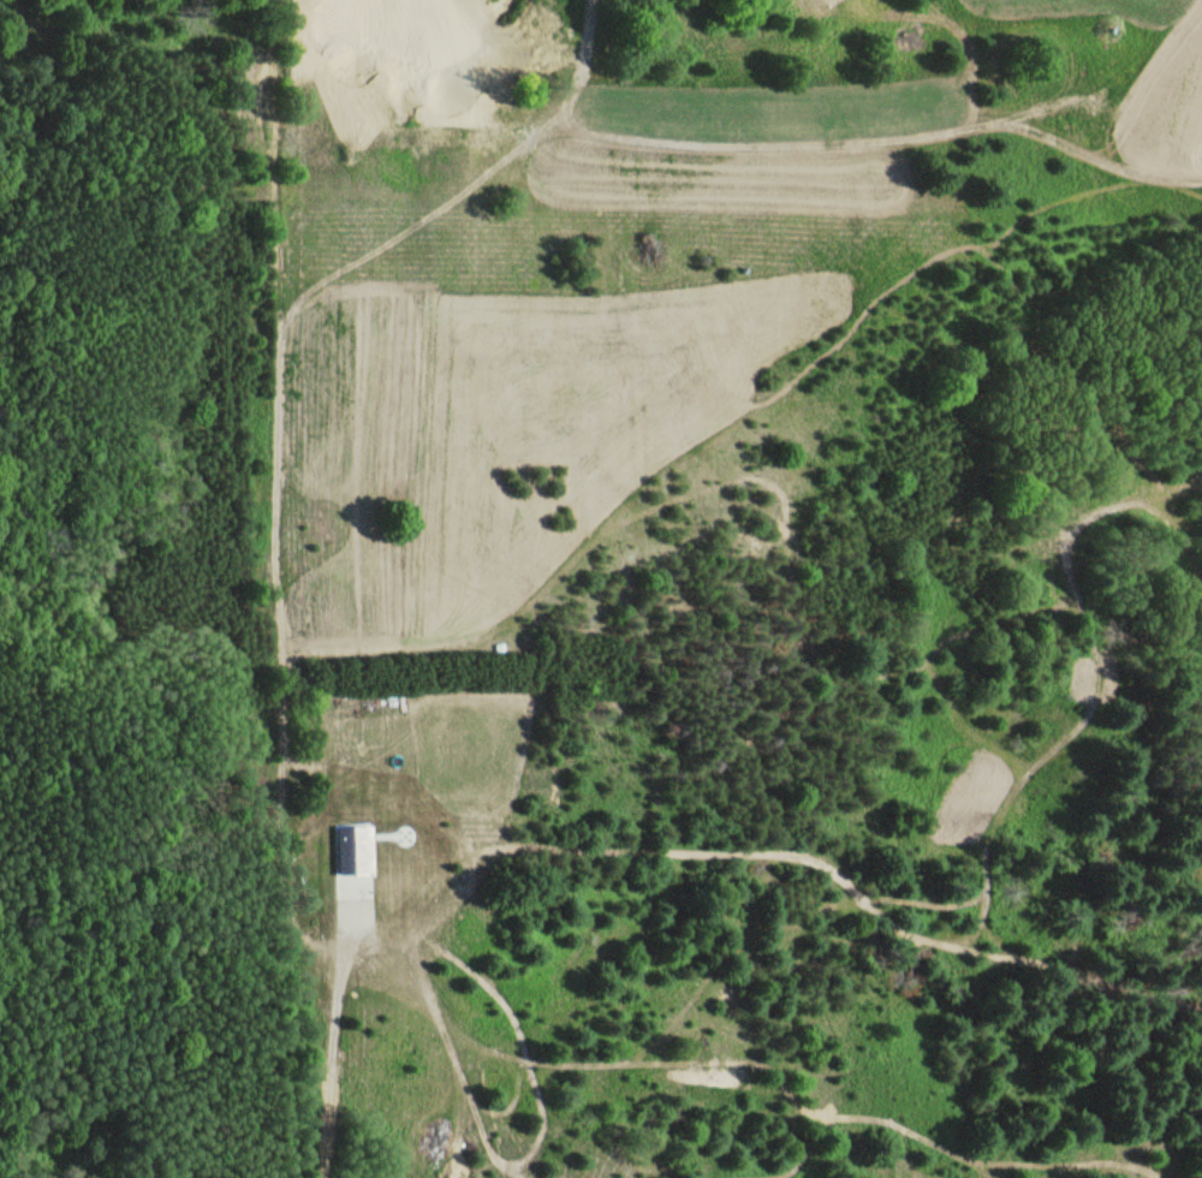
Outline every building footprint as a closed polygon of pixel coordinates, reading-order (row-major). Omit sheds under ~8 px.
[(338,826),(339,871),(367,870),(365,825),(338,826)]
